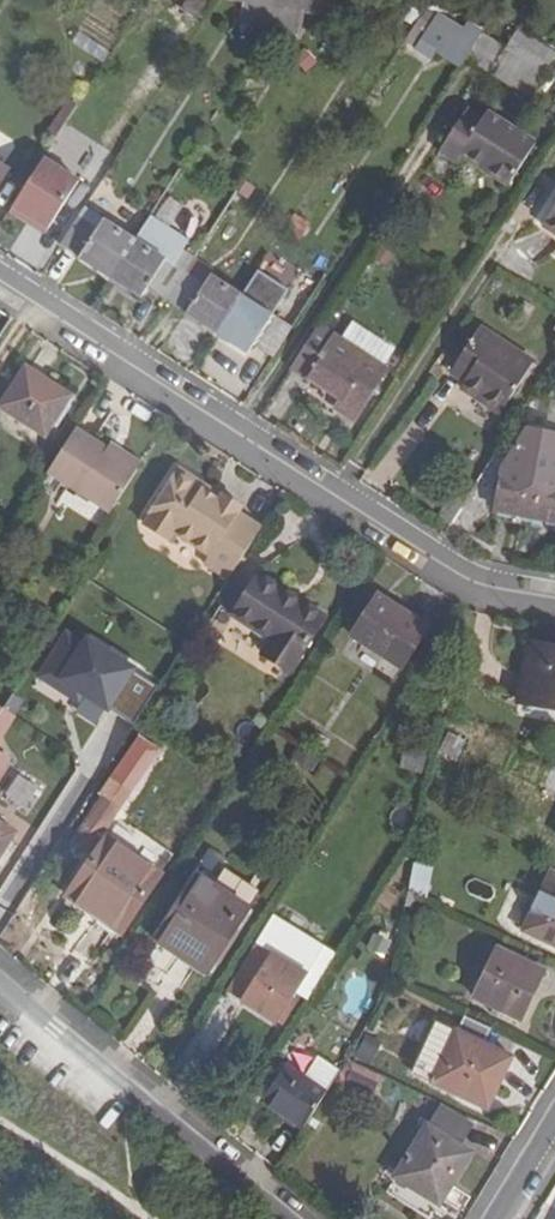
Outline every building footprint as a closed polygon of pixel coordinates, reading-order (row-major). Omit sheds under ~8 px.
[(208,0),(184,0),(180,11),(201,18),(208,0)] [(288,0),(235,0),(250,3),(273,6),(283,8),(288,0)] [(347,19),(359,0),(288,0),(283,8),(276,18),(303,22),(306,12),(347,19)] [(273,6),(250,3),(247,17),(270,20),(273,6)] [(469,38),(423,10),(412,29),(456,56),(469,38)] [(545,73),(513,53),(498,76),(530,96),(545,73)] [(59,134),(78,105),(71,101),(53,130),(59,134)] [(508,183),(535,141),(488,111),(482,119),(466,108),(438,150),(455,160),(460,153),(508,183)] [(64,169),(44,156),(9,211),(28,224),(64,169)] [(543,226),(554,234),(554,206),(543,226)] [(187,242),(149,217),(134,241),(110,277),(140,297),(146,287),(163,260),(171,266),(187,242)] [(98,231),(78,218),(60,245),(110,277),(134,241),(103,221),(98,231)] [(203,286),(184,273),(166,300),(217,332),(240,296),(209,277),(203,286)] [(290,328),(240,296),(217,332),(248,351),(254,342),(273,354),(290,328)] [(325,311),(289,366),(340,399),(335,408),(355,421),(387,368),(384,366),(341,338),(331,332),(339,320),(325,311)] [(352,321),(341,338),(384,366),(395,349),(352,321)] [(533,360),(480,326),(449,371),(465,381),(461,387),(499,413),(533,360)] [(70,397),(27,369),(2,407),(44,434),(70,397)] [(110,511),(137,469),(107,449),(76,429),(49,470),(110,511)] [(112,441),(107,449),(137,469),(142,461),(112,441)] [(227,579),(260,528),(237,513),(241,508),(221,495),(220,496),(217,502),(199,491),(199,483),(176,468),(145,516),(148,518),(143,526),(168,542),(173,534),(208,556),(203,565),(227,579)] [(502,468),(495,511),(554,522),(554,518),(554,477),(502,468)] [(220,496),(199,483),(199,491),(217,502),(220,496)] [(325,616),(258,574),(233,614),(272,640),(265,653),(291,669),(325,616)] [(426,628),(378,596),(353,635),(400,666),(426,628)] [(107,711),(134,669),(86,638),(83,643),(66,632),(39,674),(57,685),(60,680),(82,694),(107,711)] [(531,645),(521,701),(554,708),(554,650),(531,645)] [(82,694),(60,680),(57,685),(78,699),(82,694)] [(3,706),(0,712),(0,741),(17,716),(3,706)] [(330,741),(315,729),(308,739),(325,749),(330,741)] [(465,751),(446,740),(440,751),(459,762),(465,751)] [(318,757),(306,749),(297,763),(309,770),(318,757)] [(10,759),(0,753),(0,774),(10,759)] [(105,795),(120,806),(131,812),(148,788),(121,769),(103,794),(105,795)] [(120,806),(105,795),(74,841),(89,852),(120,806)] [(0,822),(0,857),(15,832),(0,822)] [(161,874),(108,838),(68,896),(122,932),(161,874)] [(223,870),(213,886),(248,909),(258,894),(257,887),(230,869),(223,870)] [(452,876),(442,870),(436,881),(446,887),(452,876)] [(552,871),(525,930),(554,945),(554,873),(552,871)] [(248,909),(199,876),(156,941),(206,973),(248,909)] [(405,901),(408,889),(410,879),(403,878),(401,887),(397,887),(395,899),(405,901)] [(412,907),(417,893),(408,889),(405,901),(405,905),(412,907)] [(502,903),(496,925),(514,929),(520,908),(502,903)] [(370,932),(367,952),(386,956),(390,935),(370,932)] [(307,973),(258,942),(226,992),(275,1023),(307,973)] [(544,971),(499,949),(475,996),(521,1019),(544,971)] [(233,1015),(210,1004),(183,1059),(206,1070),(233,1015)] [(484,1042),(491,1028),(464,1016),(457,1032),(436,1022),(413,1071),(433,1080),(433,1082),(488,1108),(512,1056),(484,1042)] [(382,1041),(366,1034),(355,1057),(371,1064),(382,1041)] [(303,1127),(326,1092),(341,1069),(320,1056),(306,1079),(286,1066),(263,1101),(303,1127)] [(373,1090),(380,1076),(350,1062),(344,1077),(373,1090)] [(395,1176),(440,1204),(472,1152),(467,1148),(439,1131),(427,1124),(395,1176)] [(443,1124),(439,1131),(467,1148),(473,1138),(453,1126),(451,1129),(443,1124)]
